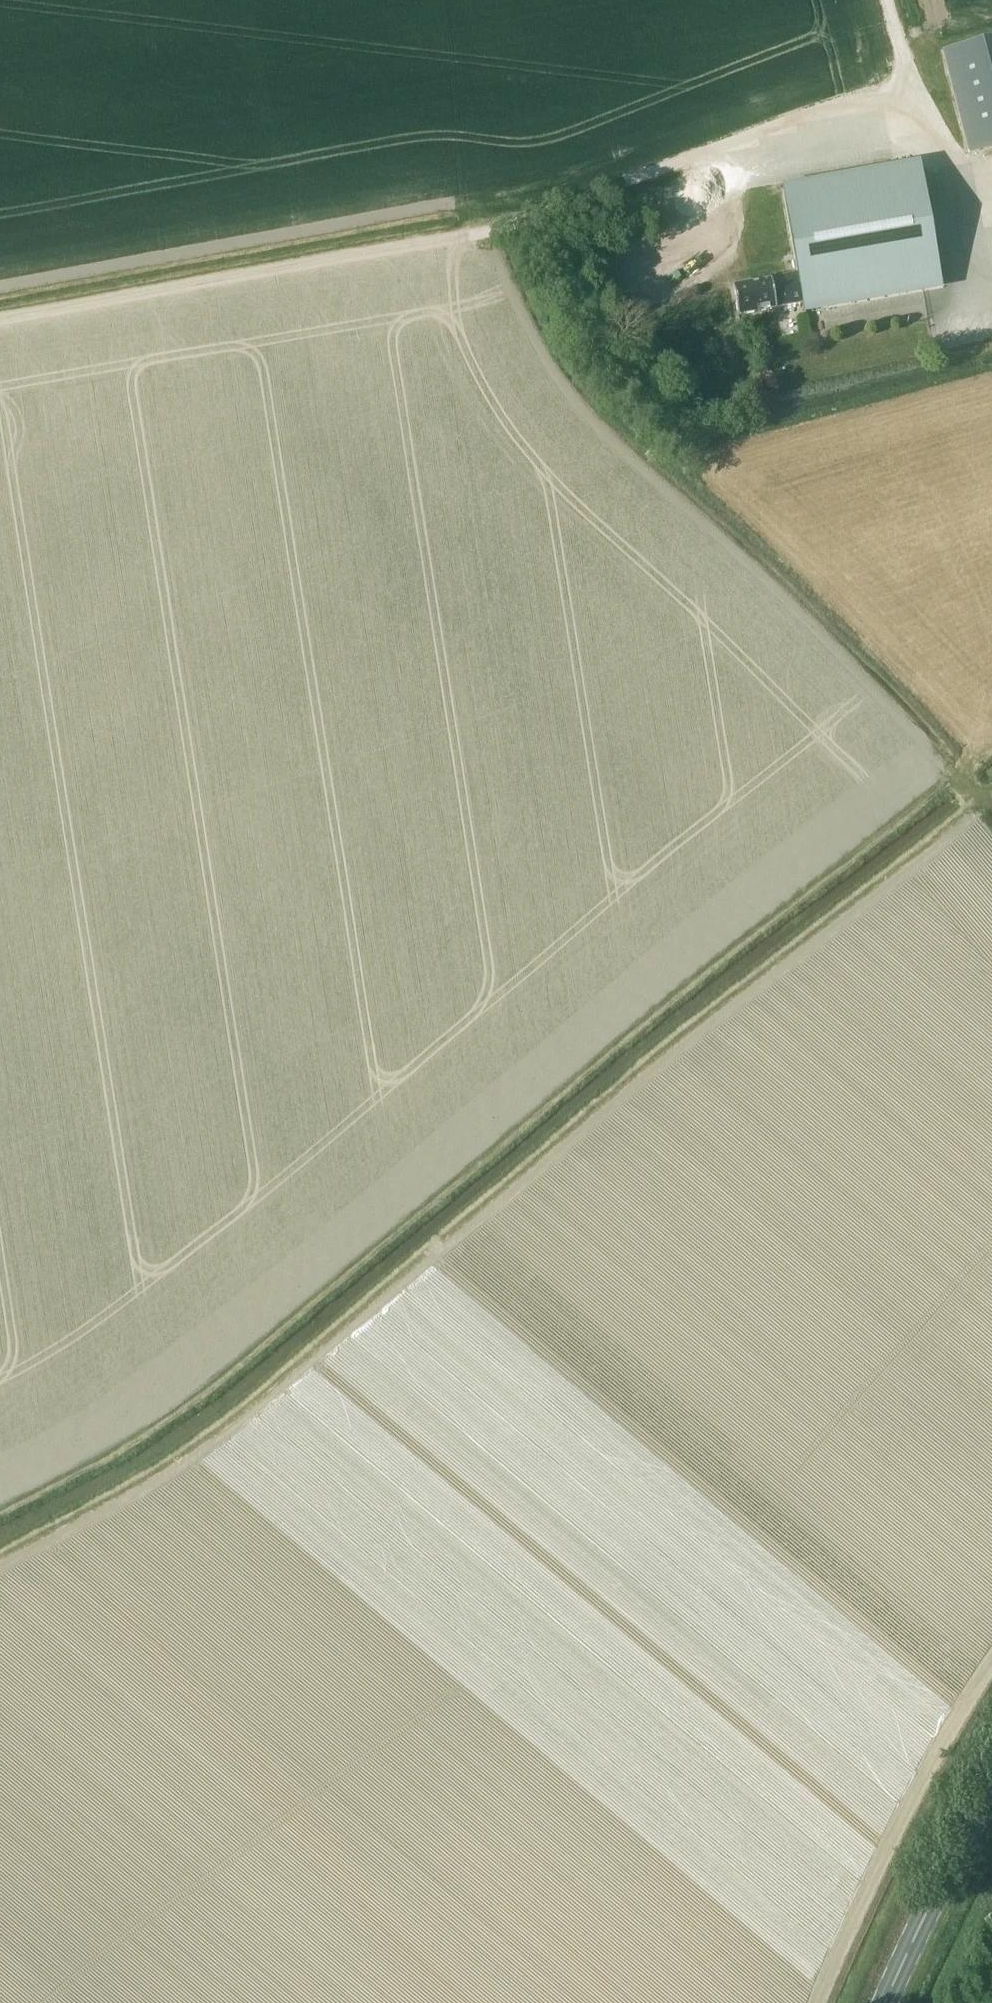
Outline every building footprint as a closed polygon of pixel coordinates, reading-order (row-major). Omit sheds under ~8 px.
[(967,154),(991,148),(991,36),(940,48),(967,154)] [(804,309),(941,284),(921,166),(783,191),(798,275),(769,280),(774,309),(803,304),(804,309)] [(736,316),(774,309),(769,280),(731,287),(736,316)]
